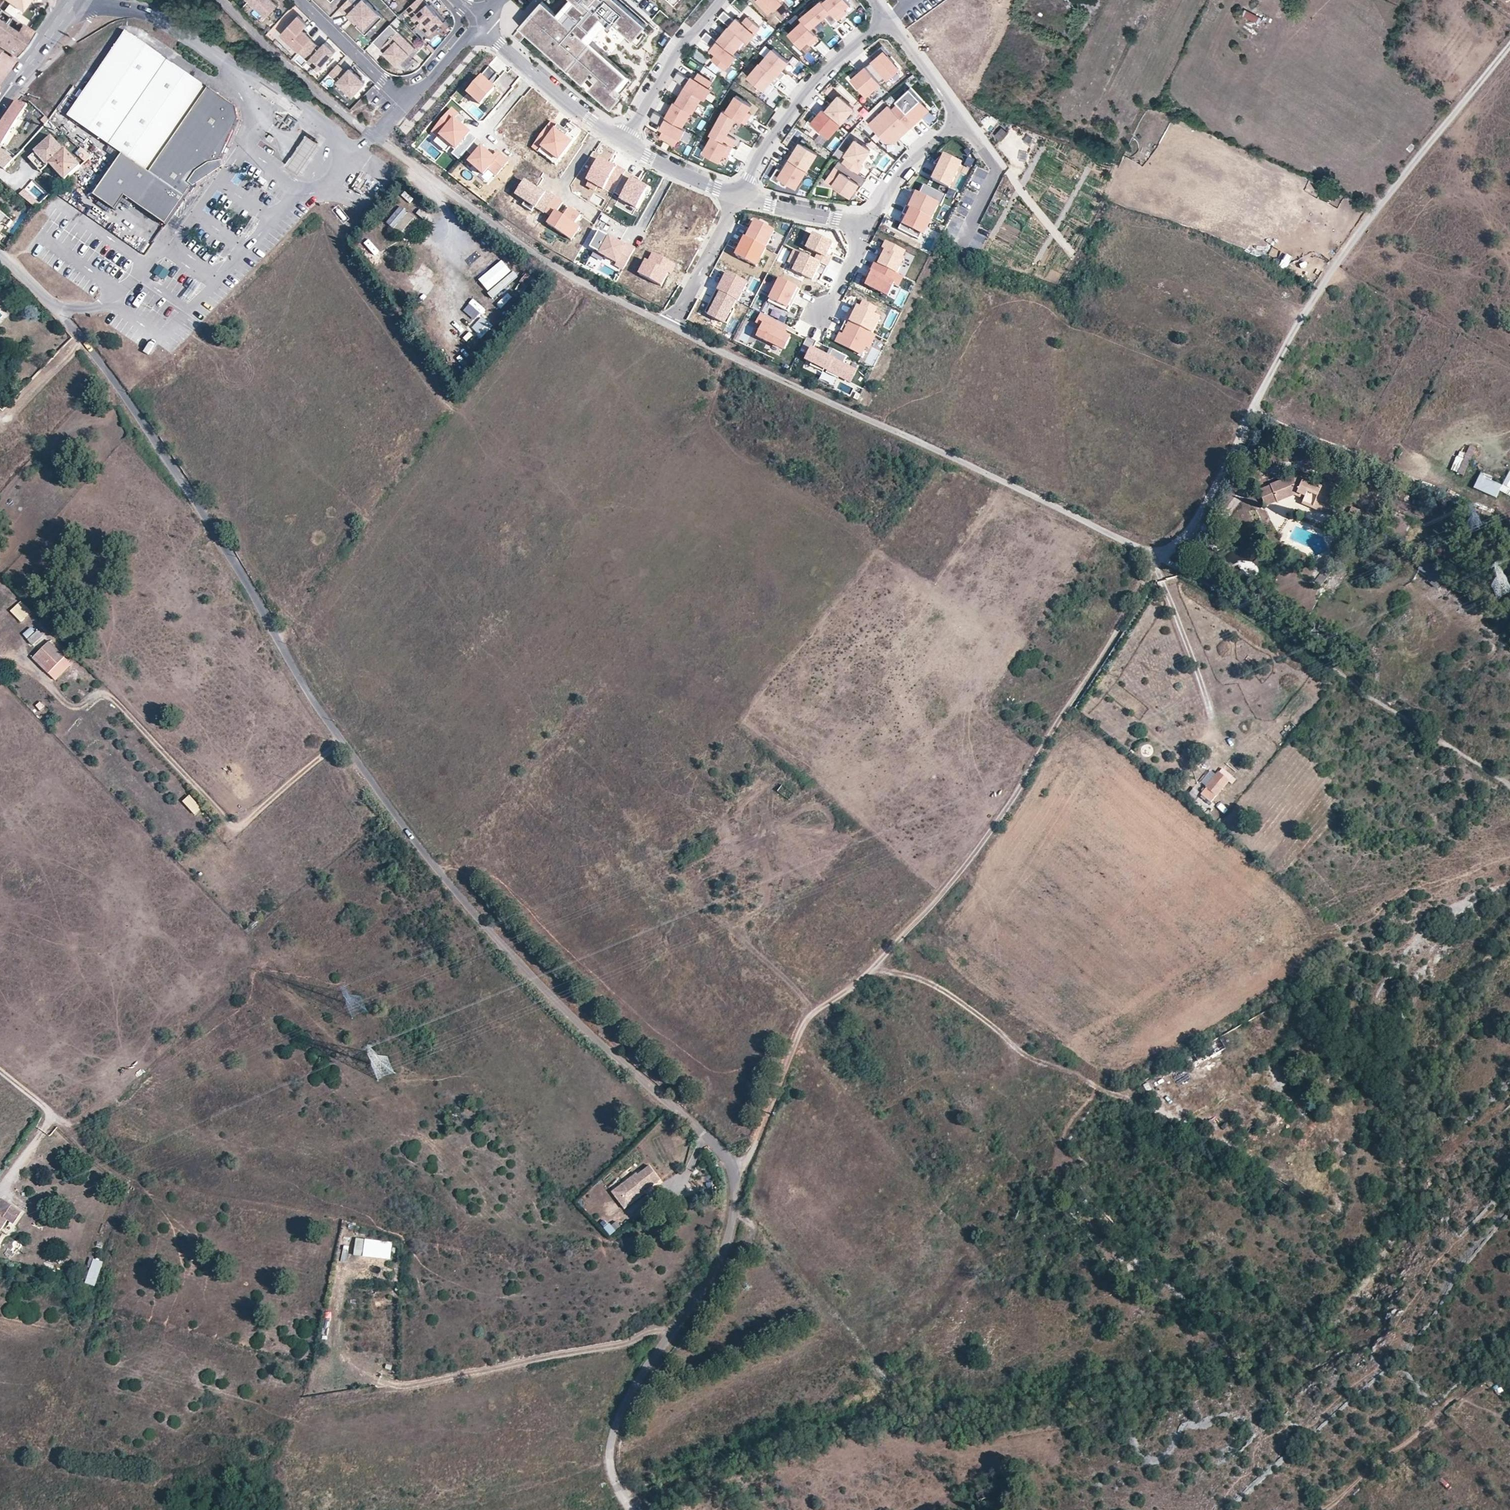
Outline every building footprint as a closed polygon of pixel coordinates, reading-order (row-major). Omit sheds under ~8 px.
[(23,0),(0,0),(0,9),(12,17),(23,0)] [(272,0),(251,0),(250,1),(267,17),(278,5),(272,0)] [(367,0),(348,0),(340,9),(351,19),(353,17),(366,29),(373,21),(376,24),(384,16),(367,0)] [(424,0),(417,0),(406,10),(428,35),(438,27),(436,25),(442,20),(424,0)] [(512,35),(519,41),(526,32),(582,82),(584,80),(589,85),(588,87),(610,107),(619,98),(617,96),(619,93),(614,88),(624,76),(587,44),(593,36),(587,31),(594,22),(601,28),(604,24),(607,28),(611,24),(636,46),(647,33),(641,29),(645,25),(617,0),(563,0),(554,10),(542,0),(519,26),(519,27),(512,35)] [(672,4),(677,8),(684,0),(676,0),(672,4)] [(756,0),(769,14),(774,9),(775,10),(784,3),(781,0),(757,0),(756,0)] [(821,0),(800,18),(803,21),(810,29),(824,16),(831,24),(837,19),(823,2),(821,0)] [(837,19),(843,14),(840,10),(843,8),(849,3),(846,0),(825,0),(823,2),(837,19)] [(15,55),(32,30),(12,17),(0,9),(0,44),(11,52),(15,55)] [(1244,9),(1241,18),(1260,23),(1262,15),(1244,9)] [(660,22),(666,16),(660,10),(654,15),(660,22)] [(735,18),(725,10),(719,17),(730,25),(745,38),(750,42),(756,34),(755,33),(761,26),(748,16),(743,22),(737,17),(735,18)] [(281,34),(300,52),(312,39),(303,30),(308,25),(298,16),(281,34)] [(367,34),(376,24),(373,21),(366,29),(353,17),(351,19),(367,34)] [(810,29),(803,21),(788,34),(801,48),(807,43),(809,40),(812,43),(818,38),(810,29)] [(417,48),(391,24),(376,39),(387,50),(385,52),(399,66),(417,48)] [(730,25),(718,39),(734,52),(745,38),(730,25)] [(236,106),(216,94),(126,31),(67,116),(123,154),(95,194),(116,211),(125,196),(166,224),(192,186),(223,165),(221,159),(238,121),(236,106)] [(708,31),(702,37),(713,46),(711,47),(718,53),(713,59),(725,69),(730,63),(731,64),(738,55),(734,52),(718,39),(708,31)] [(337,52),(326,42),(321,48),(312,39),(300,52),(320,71),(337,52)] [(387,50),(376,39),(374,42),(385,52),(387,50)] [(436,50),(429,43),(427,46),(433,53),(436,50)] [(874,59),(866,66),(880,82),(886,77),(887,78),(899,69),(887,55),(889,54),(882,46),(871,56),(874,59)] [(780,79),(780,80),(786,73),(781,70),(789,61),(773,49),(761,63),(780,79)] [(6,69),(12,59),(8,56),(0,50),(0,77),(6,69)] [(761,63),(760,63),(748,78),(763,91),(771,82),(775,85),(780,79),(761,63)] [(346,71),(338,64),(330,73),(338,80),(346,71)] [(481,77),(468,93),(481,105),(495,89),(488,83),(497,73),(489,66),(480,76),(481,77)] [(880,82),(866,66),(852,79),(866,95),(881,83),(880,82)] [(366,82),(351,69),(347,73),(340,81),(354,95),(366,82)] [(340,81),(347,73),(346,71),(338,80),(340,81)] [(679,71),(674,79),(686,86),(703,96),(707,98),(712,89),(710,87),(713,81),(699,72),(695,78),(692,76),(691,78),(679,71)] [(614,88),(619,93),(630,80),(625,75),(624,76),(614,88)] [(703,96),(686,86),(677,102),(691,110),(694,112),(703,96)] [(898,103),(891,109),(910,128),(930,109),(910,86),(895,100),(898,103)] [(838,93),(823,109),(841,124),(855,107),(838,93)] [(736,118),(745,124),(749,117),(746,115),(748,112),(752,105),(736,95),(725,112),(736,118)] [(0,125),(0,144),(2,145),(3,144),(25,109),(27,106),(16,101),(0,125)] [(666,117),(682,126),(691,110),(677,102),(676,101),(666,117)] [(895,142),(910,128),(891,109),(888,106),(869,124),(886,142),(895,142)] [(30,111),(25,109),(3,144),(7,146),(30,111)] [(841,124),(823,109),(816,118),(813,115),(807,123),(820,134),(822,131),(829,137),(841,124)] [(666,117),(655,110),(651,118),(661,124),(660,126),(664,128),(660,135),(675,143),(679,137),(680,138),(686,128),(682,126),(666,117)] [(710,134),(712,136),(732,147),(736,140),(727,134),(736,118),(725,112),(723,110),(710,134)] [(460,119),(451,111),(435,130),(441,135),(435,141),(458,160),(466,151),(476,139),(457,123),(460,119)] [(569,135),(552,121),(532,147),(539,152),(542,148),(559,160),(572,144),(566,139),(569,135)] [(319,142),(307,134),(286,165),(298,173),(319,142)] [(566,139),(572,144),(575,139),(569,135),(566,139)] [(50,163),(64,150),(51,136),(34,151),(35,152),(47,166),(50,163)] [(728,154),(732,147),(712,136),(703,153),(719,162),(723,155),(725,152),(728,154)] [(484,145),(476,139),(466,151),(473,157),(469,162),(483,175),(488,169),(496,176),(508,162),(498,152),(493,158),(482,148),(484,145)] [(842,163),(857,173),(862,166),(860,165),(870,150),(855,140),(845,155),(847,156),(842,163)] [(792,151),(787,158),(807,170),(817,154),(800,143),(794,153),(792,151)] [(79,147),(74,154),(86,162),(90,155),(79,147)] [(542,148),(539,152),(555,165),(559,160),(542,148)] [(4,170),(16,156),(9,151),(6,154),(0,149),(0,166),(4,170)] [(64,180),(80,166),(65,150),(64,150),(50,163),(64,180)] [(47,166),(35,152),(28,158),(40,171),(47,166)] [(939,167),(932,181),(949,189),(961,165),(944,157),(943,159),(941,158),(934,165),(939,167)] [(596,158),(582,180),(599,191),(614,170),(596,158)] [(807,170),(787,158),(783,165),(785,167),(782,171),(777,168),(770,179),(778,183),(781,178),(796,187),(807,170)] [(842,163),(839,161),(825,180),(850,197),(859,184),(862,186),(866,179),(857,173),(842,163)] [(970,182),(980,187),(987,172),(977,168),(970,182)] [(634,176),(625,171),(611,195),(620,200),(618,202),(634,211),(647,188),(632,180),(634,176)] [(519,194),(545,211),(554,198),(529,180),(519,194)] [(910,200),(906,207),(931,220),(938,205),(940,207),(946,196),(923,185),(918,195),(916,194),(912,201),(910,200)] [(24,190),(19,195),(34,208),(39,203),(24,190)] [(554,198),(545,211),(552,217),(547,224),(571,240),(579,227),(574,224),(580,216),(569,208),(563,216),(556,212),(562,203),(554,198)] [(401,207),(388,223),(401,234),(414,218),(401,207)] [(906,207),(902,215),(907,217),(903,225),(901,223),(898,230),(918,240),(921,234),(923,235),(931,220),(906,207)] [(6,228),(12,221),(0,211),(0,222),(6,228)] [(253,216),(241,235),(247,239),(259,220),(253,216)] [(745,238),(765,249),(774,232),(755,222),(750,232),(748,231),(744,238),(745,238)] [(461,226),(458,230),(468,241),(472,237),(461,226)] [(615,265),(623,269),(634,249),(626,244),(625,247),(599,232),(590,248),(616,263),(615,265)] [(814,261),(826,267),(831,258),(827,256),(832,244),(813,235),(806,249),(818,254),(814,261)] [(756,267),(766,249),(765,249),(745,238),(736,256),(756,267)] [(203,246),(197,242),(192,251),(197,254),(203,246)] [(878,256),(875,264),(896,274),(903,259),(901,258),(904,252),(885,242),(882,249),(885,251),(882,258),(878,256)] [(367,243),(360,250),(375,266),(382,259),(367,243)] [(822,275),(826,267),(814,261),(794,251),(789,263),(796,267),(794,271),(812,280),(816,272),(822,275)] [(677,266),(653,253),(649,262),(646,260),(638,275),(660,286),(667,273),(671,276),(677,266)] [(488,290),(511,270),(501,259),(478,279),(488,290)] [(428,287),(442,267),(434,262),(420,281),(428,287)] [(154,273),(165,280),(171,271),(160,264),(154,273)] [(896,274),(875,264),(865,283),(867,283),(866,286),(887,296),(893,284),(898,286),(902,277),(896,274)] [(511,270),(488,293),(493,298),(517,275),(511,270)] [(527,273),(515,290),(522,295),(534,277),(527,273)] [(720,283),(716,291),(736,301),(738,302),(747,284),(727,274),(722,284),(720,283)] [(780,280),(768,303),(788,313),(800,290),(780,280)] [(736,301),(716,291),(704,313),(727,325),(734,310),(732,309),(736,301)] [(850,312),(845,321),(872,334),(879,319),(872,315),(875,309),(863,303),(860,309),(858,308),(855,314),(850,312)] [(785,326),(762,314),(757,324),(763,327),(758,338),(767,343),(768,341),(785,350),(791,339),(787,336),(781,333),(785,326)] [(462,318),(458,326),(474,335),(479,327),(462,318)] [(868,349),(875,335),(872,334),(845,321),(840,331),(844,332),(843,335),(840,333),(835,342),(861,355),(865,347),(868,349)] [(785,326),(781,333),(787,336),(791,329),(785,326)] [(843,366),(847,357),(832,350),(828,357),(812,349),(816,341),(806,336),(799,351),(808,355),(806,360),(812,363),(810,366),(823,372),(824,369),(827,371),(826,374),(837,379),(839,377),(850,383),(856,372),(843,366)] [(466,342),(471,349),(479,344),(474,337),(466,342)] [(1470,445),(1458,473),(1464,475),(1476,447),(1470,445)] [(1501,491),(1509,495),(1509,472),(1501,491)] [(1333,516),(1343,490),(1324,482),(1322,487),(1293,475),(1271,484),(1271,485),(1259,489),(1266,506),(1295,494),(1304,498),(1302,503),(1333,516)] [(1479,476),(1474,487),(1497,496),(1501,486),(1479,476)] [(1372,517),(1375,519),(1382,505),(1379,503),(1372,517)] [(1321,585),(1330,573),(1324,568),(1315,581),(1321,585)] [(31,614),(21,604),(10,613),(20,624),(31,614)] [(38,631),(28,640),(33,646),(43,637),(38,631)] [(50,642),(33,658),(41,666),(48,674),(65,657),(50,642)] [(65,657),(48,674),(55,681),(72,664),(65,657)] [(41,701),(36,706),(39,710),(45,707),(41,701)] [(106,727),(103,735),(114,739),(117,731),(106,727)] [(1229,781),(1219,773),(1202,794),(1211,802),(1229,781)] [(783,785),(778,792),(789,800),(794,793),(783,785)] [(189,795),(182,802),(195,815),(202,808),(189,795)] [(370,1063),(378,1080),(394,1073),(386,1056),(370,1063)] [(653,1188),(660,1182),(649,1168),(640,1175),(638,1172),(613,1192),(626,1209),(653,1188)] [(2,1217),(13,1224),(21,1212),(2,1200),(0,1203),(0,1220),(2,1217)] [(353,1255),(366,1256),(368,1238),(355,1238),(353,1255)] [(381,1256),(382,1251),(393,1252),(393,1246),(371,1243),(370,1254),(381,1256)] [(98,1275),(101,1266),(93,1263),(90,1272),(98,1275)] [(987,1489),(975,1494),(978,1501),(990,1496),(987,1489)]
